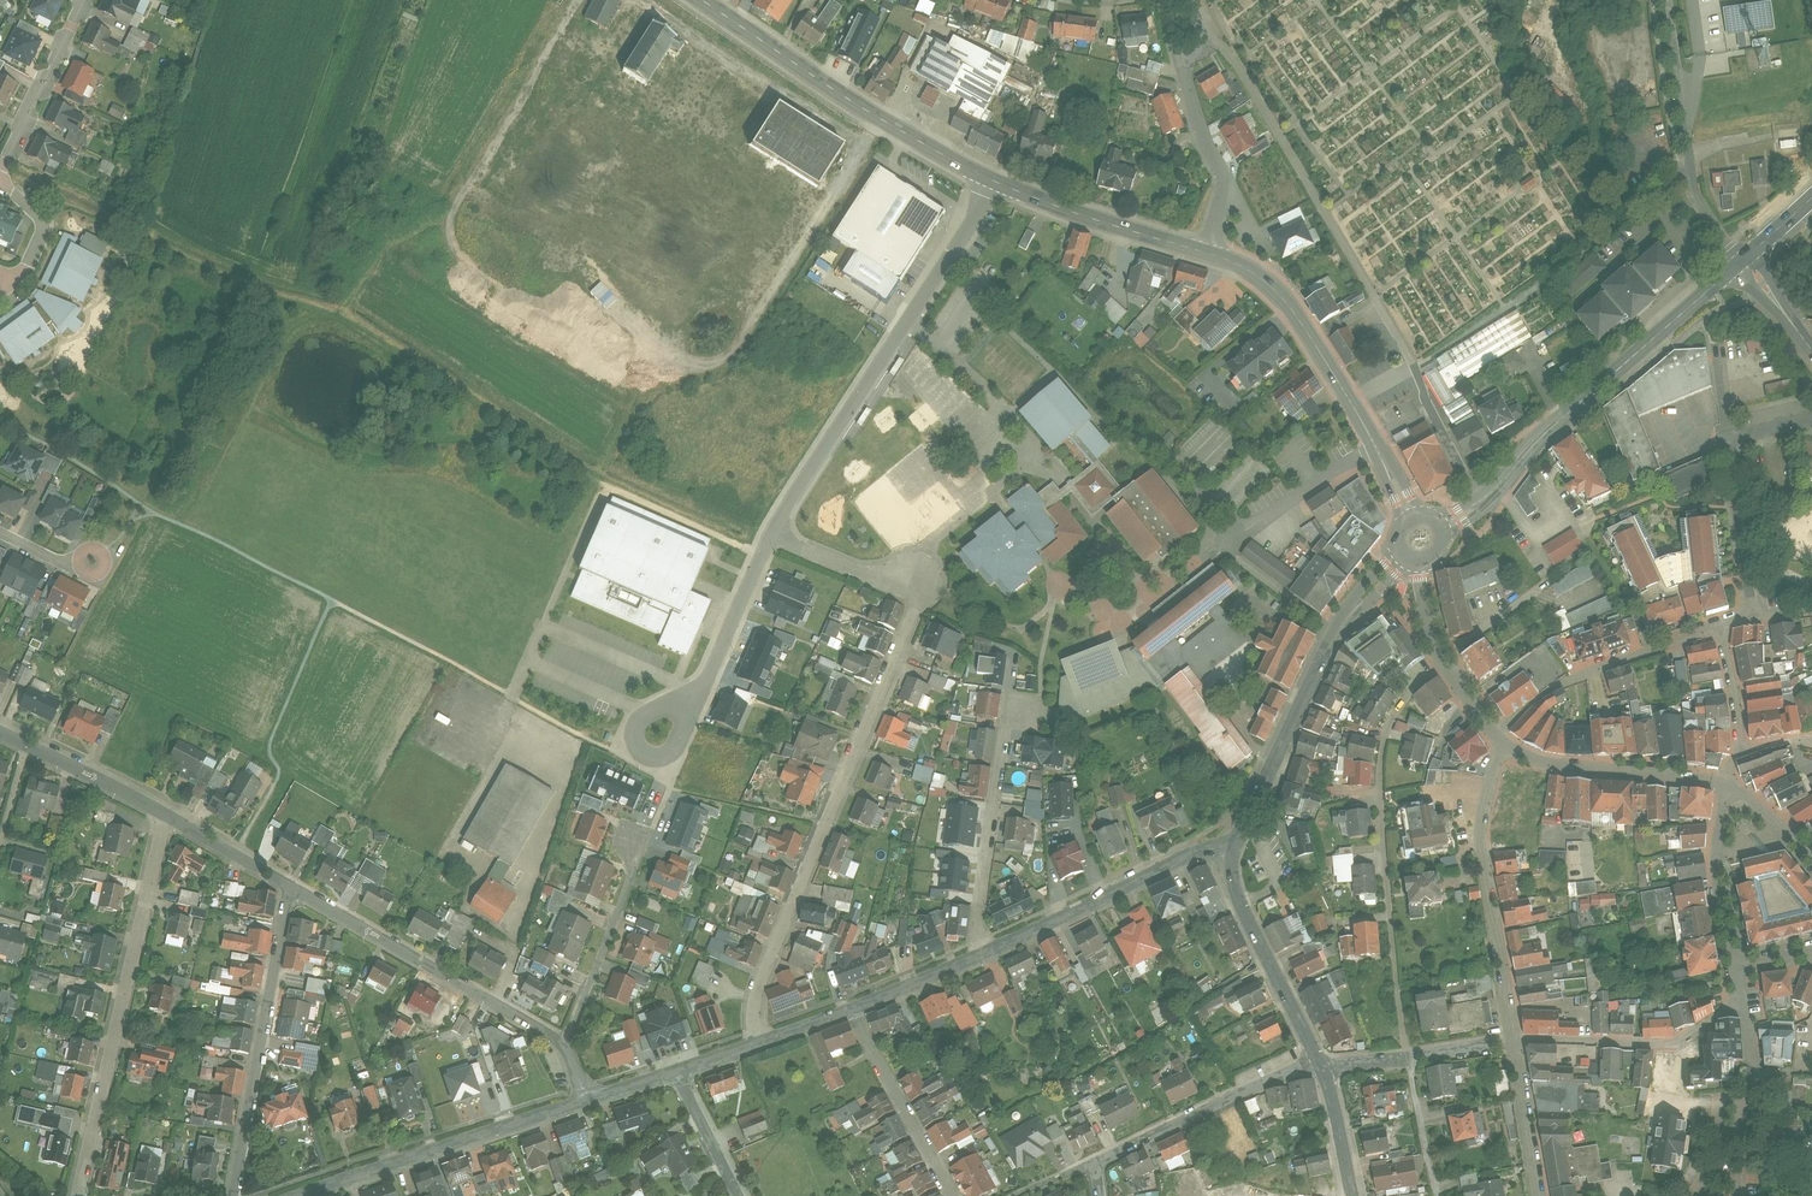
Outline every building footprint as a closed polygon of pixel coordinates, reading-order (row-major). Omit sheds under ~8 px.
[(4,0),(0,0),(0,12),(9,16),(15,8),(4,0)] [(31,11),(54,22),(65,0),(36,0),(31,11)] [(98,10),(130,25),(141,0),(103,0),(98,10)] [(614,0),(595,0),(585,19),(606,30),(620,3),(614,0)] [(756,7),(779,21),(793,0),(761,0),(756,7)] [(809,13),(796,31),(816,44),(841,7),(831,0),(819,19),(809,13)] [(1000,0),(969,0),(965,9),(1004,24),(1012,5),(1000,0)] [(1773,4),(1726,11),(1729,37),(1776,31),(1773,4)] [(857,64),(879,19),(860,10),(838,55),(857,64)] [(1098,21),(1056,16),(1054,38),(1095,43),(1098,21)] [(1147,16),(1122,18),(1125,40),(1149,37),(1147,16)] [(17,27),(37,37),(41,30),(21,20),(17,27)] [(1024,21),(1018,38),(1032,43),(1038,25),(1024,21)] [(92,23),(83,43),(102,53),(104,49),(115,54),(119,46),(108,41),(112,32),(92,23)] [(655,25),(653,24),(623,71),(646,85),(648,86),(648,85),(646,84),(649,81),(650,82),(651,81),(649,80),(668,51),(670,48),(678,53),(683,46),(684,45),(683,44),(683,45),(676,40),(675,40),(676,38),(674,37),(655,25)] [(17,27),(16,26),(3,54),(30,67),(43,40),(37,37),(17,27)] [(903,32),(894,47),(907,55),(916,40),(903,32)] [(998,160),(1010,138),(989,127),(996,115),(987,110),(1000,85),(1003,86),(1013,68),(955,37),(952,45),(932,34),(912,72),(966,101),(952,126),(974,137),(970,145),(998,160)] [(1128,49),(1118,50),(1119,60),(1128,59),(1128,49)] [(62,86),(80,95),(92,72),(74,63),(62,86)] [(883,63),(866,90),(885,102),(895,86),(885,79),(891,68),(883,63)] [(1127,79),(1124,88),(1152,95),(1157,75),(1119,65),(1116,76),(1127,79)] [(1218,67),(1199,78),(1212,99),(1220,94),(1218,89),(1227,84),(1218,67)] [(7,106),(19,83),(0,73),(0,102),(7,106)] [(1553,86),(1540,96),(1560,119),(1572,109),(1553,86)] [(940,95),(929,89),(922,102),(933,109),(940,95)] [(1174,96),(1155,103),(1166,133),(1185,126),(1174,96)] [(55,103),(47,120),(77,134),(85,117),(55,103)] [(119,118),(122,109),(110,104),(106,114),(119,118)] [(778,105),(777,105),(751,146),(752,146),(751,146),(752,146),(817,188),(817,187),(817,188),(843,147),(843,146),(778,105)] [(1046,116),(1036,112),(1024,147),(1032,150),(1028,163),(1047,169),(1057,140),(1040,134),(1046,116)] [(1238,155),(1258,144),(1244,119),(1224,130),(1238,155)] [(72,152),(38,135),(29,154),(47,163),(50,158),(66,166),(72,152)] [(1112,149),(1101,182),(1132,192),(1139,170),(1119,164),(1122,152),(1112,149)] [(107,176),(113,165),(101,158),(95,169),(107,176)] [(1766,160),(1754,161),(1756,184),(1768,183),(1766,160)] [(946,212),(878,168),(834,237),(856,251),(842,273),(888,302),(946,212)] [(1727,208),(1735,207),(1734,194),(1737,193),(1736,186),(1743,186),(1742,171),(1715,174),(1717,187),(1725,186),(1727,208)] [(1527,192),(1538,184),(1533,177),(1522,186),(1527,192)] [(11,243),(23,218),(15,214),(7,210),(8,208),(0,204),(0,238),(11,243)] [(1304,221),(1274,235),(1285,260),(1316,245),(1304,221)] [(1027,228),(1016,246),(1025,251),(1035,233),(1027,228)] [(16,364),(54,337),(45,325),(51,321),(62,335),(69,328),(75,333),(83,324),(77,319),(83,311),(67,303),(70,297),(84,303),(104,260),(75,247),(78,240),(64,233),(42,283),(48,286),(45,293),(37,290),(32,294),(37,301),(32,305),(28,299),(0,319),(0,341),(16,364)] [(1076,233),(1066,264),(1081,269),(1090,238),(1076,233)] [(827,240),(824,246),(832,251),(835,245),(827,240)] [(1609,292),(1580,317),(1602,341),(1631,316),(1635,321),(1660,299),(1656,294),(1683,270),(1662,246),(1634,270),(1630,266),(1605,288),(1609,292)] [(1136,269),(1130,294),(1146,298),(1153,273),(1171,278),(1176,262),(1145,254),(1141,270),(1136,269)] [(1607,268),(1596,256),(1564,284),(1575,297),(1607,268)] [(1208,274),(1183,266),(1177,284),(1202,291),(1208,274)] [(1096,278),(1083,293),(1096,305),(1109,289),(1096,278)] [(1329,291),(1309,302),(1322,324),(1337,315),(1342,312),(1329,291)] [(1213,349),(1246,318),(1236,308),(1224,320),(1216,312),(1196,331),(1213,349)] [(1459,428),(1478,418),(1459,384),(1533,337),(1517,312),(1423,370),(1459,428)] [(710,320),(721,328),(725,323),(713,315),(710,320)] [(1337,315),(1322,324),(1332,339),(1347,330),(1337,315)] [(1133,321),(1124,332),(1132,339),(1142,328),(1133,321)] [(1132,341),(1139,349),(1156,332),(1149,325),(1132,341)] [(1347,330),(1332,339),(1347,366),(1364,356),(1349,330),(1347,330)] [(1760,342),(1758,330),(1744,333),(1747,345),(1760,342)] [(1273,332),(1230,369),(1249,392),(1293,355),(1273,332)] [(1637,482),(1664,469),(1642,416),(1715,386),(1710,348),(1677,350),(1606,408),(1637,482)] [(1501,361),(1509,373),(1524,363),(1517,351),(1501,361)] [(1306,372),(1273,398),(1280,407),(1293,397),(1300,406),(1320,389),(1306,372)] [(1787,374),(1764,379),(1766,389),(1789,384),(1787,374)] [(1162,560),(1199,530),(1153,474),(1125,497),(1096,461),(1110,449),(1089,424),(1092,422),(1060,383),(1020,416),(1053,457),(1071,443),(1090,466),(1067,485),(1060,477),(1036,496),(1028,486),(1007,504),(1016,514),(1015,515),(1005,523),(1001,518),(978,537),(982,541),(961,558),(974,574),(978,571),(989,585),(994,581),(1007,598),(1029,581),(1025,577),(1040,564),(1032,555),(1040,549),(1053,565),(1086,538),(1056,502),(1072,488),(1092,513),(1112,497),(1121,508),(1108,518),(1145,563),(1157,553),(1162,560)] [(1504,400),(1482,411),(1495,435),(1526,418),(1519,405),(1509,410),(1504,400)] [(1454,431),(1467,456),(1492,443),(1478,418),(1459,428),(1454,431)] [(1427,426),(1397,442),(1427,496),(1457,479),(1427,426)] [(1565,461),(1577,478),(1567,485),(1572,492),(1578,489),(1579,491),(1580,493),(1585,490),(1591,499),(1611,489),(1574,436),(1556,448),(1565,461)] [(7,466),(34,480),(46,455),(19,442),(7,466)] [(1679,498),(1721,479),(1709,453),(1667,473),(1679,498)] [(1389,518),(1361,477),(1339,492),(1354,514),(1379,533),(1385,521),(1389,518)] [(15,518),(26,497),(4,486),(0,494),(0,510),(15,518)] [(1332,488),(1310,503),(1323,522),(1345,507),(1332,488)] [(1526,516),(1536,509),(1521,488),(1512,495),(1526,516)] [(58,528),(56,533),(63,537),(72,541),(83,518),(67,510),(69,506),(52,498),(41,519),(49,523),(58,528)] [(709,550),(604,505),(577,568),(580,570),(570,594),(661,633),(656,643),(688,657),(713,599),(692,590),(709,550)] [(1715,516),(1682,520),(1685,550),(1662,557),(1641,513),(1609,529),(1646,605),(1653,628),(1731,604),(1724,581),(1721,573),(1715,516)] [(1379,533),(1354,514),(1319,554),(1303,576),(1254,540),(1243,554),(1292,590),(1322,613),(1383,535),(1379,533)] [(1569,523),(1542,540),(1551,555),(1579,538),(1569,523)] [(0,581),(33,597),(47,568),(40,565),(22,556),(14,553),(0,581)] [(1451,633),(1470,629),(1463,590),(1501,574),(1494,556),(1459,570),(1440,574),(1451,633)] [(1585,563),(1549,583),(1556,596),(1593,576),(1585,563)] [(1161,616),(1132,639),(1137,644),(1165,679),(1189,660),(1197,670),(1244,633),(1219,601),(1238,587),(1222,567),(1196,588),(1187,576),(1152,604),(1161,616)] [(790,574),(782,571),(766,609),(773,613),(798,623),(814,585),(790,574)] [(90,588),(61,574),(58,582),(48,602),(77,616),(87,595),(90,588)] [(884,592),(879,603),(871,599),(866,610),(893,622),(902,600),(884,592)] [(1358,651),(1384,677),(1421,651),(1392,609),(1386,612),(1383,608),(1351,631),(1344,637),(1358,651)] [(851,625),(866,631),(862,641),(880,649),(889,627),(856,613),(851,625)] [(1572,631),(1582,660),(1629,645),(1620,615),(1609,619),(1611,626),(1601,629),(1600,626),(1592,628),(1594,632),(1585,634),(1583,627),(1572,631)] [(959,628),(929,616),(920,638),(940,647),(942,643),(951,647),(959,628)] [(1290,684),(1316,632),(1284,616),(1274,636),(1259,629),(1253,640),(1268,648),(1258,668),(1290,684)] [(826,620),(817,641),(836,649),(840,641),(835,639),(841,626),(826,620)] [(1796,622),(1773,625),(1776,652),(1799,649),(1799,646),(1806,645),(1804,625),(1796,626),(1796,622)] [(1745,627),(1734,628),(1733,644),(1737,646),(1765,642),(1765,624),(1746,624),(1745,627)] [(1478,635),(1458,649),(1475,673),(1495,659),(1478,635)] [(1358,651),(1344,637),(1332,657),(1351,666),(1358,651)] [(1169,684),(1137,644),(1121,651),(1116,639),(1063,660),(1068,674),(1063,676),(1061,709),(1066,709),(1066,718),(1075,719),(1137,697),(1134,691),(1155,683),(1157,689),(1169,684)] [(1557,658),(1564,654),(1556,641),(1549,645),(1557,658)] [(1717,641),(1686,645),(1690,665),(1708,663),(1721,661),(1717,641)] [(1765,642),(1737,646),(1743,682),(1747,682),(1777,677),(1775,662),(1766,663),(1765,642)] [(869,677),(879,655),(861,647),(859,651),(845,645),(839,659),(853,665),(851,669),(869,677)] [(1001,676),(1005,648),(987,645),(983,674),(1001,676)] [(1793,669),(1799,669),(1801,654),(1795,653),(1793,669)] [(1346,676),(1351,666),(1332,657),(1323,677),(1348,689),(1352,679),(1346,676)] [(1189,660),(1165,679),(1169,684),(1230,766),(1255,747),(1197,670),(1189,660)] [(1713,679),(1724,678),(1722,665),(1708,666),(1708,663),(1690,665),(1692,682),(1713,679)] [(1633,664),(1608,672),(1615,695),(1630,692),(1632,700),(1640,698),(1633,664)] [(1533,684),(1519,665),(1488,688),(1502,706),(1533,684)] [(929,677),(907,667),(897,691),(918,700),(929,677)] [(855,680),(836,673),(824,703),(842,710),(855,680)] [(1431,714),(1455,696),(1440,676),(1416,695),(1431,714)] [(1777,677),(1747,682),(1750,696),(1785,690),(1782,676),(1777,677)] [(1375,721),(1395,689),(1377,677),(1362,701),(1357,697),(1351,707),(1375,721)] [(1713,679),(1715,689),(1726,687),(1724,678),(1713,679)] [(1322,679),(1313,699),(1329,706),(1335,692),(1344,696),(1347,690),(1322,679)] [(18,699),(48,714),(57,694),(27,680),(18,699)] [(1247,726),(1265,735),(1287,689),(1270,680),(1247,726)] [(995,711),(1000,688),(977,684),(973,707),(995,711)] [(1571,701),(1566,689),(1541,700),(1510,732),(1523,742),(1549,714),(1552,708),(1571,701)] [(1785,690),(1750,696),(1750,711),(1786,707),(1785,690)] [(748,702),(723,692),(712,719),(737,729),(748,702)] [(1719,719),(1719,731),(1733,731),(1733,718),(1729,694),(1697,699),(1700,719),(1719,719)] [(1811,727),(1811,694),(1796,698),(1804,729),(1811,727)] [(97,722),(102,711),(72,697),(60,722),(90,736),(97,722)] [(97,722),(110,728),(119,708),(106,702),(97,722)] [(1311,702),(1304,722),(1329,732),(1332,724),(1324,721),(1329,709),(1311,702)] [(904,716),(885,708),(876,730),(906,742),(911,729),(901,725),(904,716)] [(1783,711),(1788,732),(1802,729),(1797,708),(1783,711)] [(1754,738),(1785,733),(1782,709),(1750,712),(1752,736),(1752,737),(1752,738),(1753,738),(1754,738)] [(1657,719),(1662,754),(1662,758),(1688,756),(1685,731),(1683,714),(1665,715),(1665,711),(1656,712),(1657,719)] [(825,754),(837,726),(804,712),(792,740),(825,754)] [(1549,714),(1523,742),(1545,752),(1559,719),(1549,714)] [(1593,727),(1595,755),(1641,754),(1635,722),(1634,718),(1594,721),(1593,727)] [(1559,719),(1545,752),(1567,755),(1567,727),(1567,721),(1559,719)] [(1635,722),(1641,754),(1662,754),(1657,719),(1635,722)] [(947,754),(955,722),(947,720),(939,752),(947,754)] [(1405,733),(1408,725),(1396,721),(1393,729),(1405,733)] [(990,753),(994,724),(977,722),(976,731),(969,730),(967,743),(973,744),(973,750),(990,753)] [(1302,725),(1294,748),(1312,754),(1316,745),(1330,749),(1334,736),(1302,725)] [(1449,744),(1465,764),(1471,759),(1474,764),(1490,752),(1486,747),(1488,745),(1473,725),(1449,744)] [(1346,750),(1370,756),(1376,732),(1352,727),(1346,750)] [(1567,727),(1567,755),(1595,755),(1593,727),(1567,727)] [(1685,731),(1688,756),(1689,762),(1709,764),(1708,732),(1685,731)] [(1708,732),(1709,764),(1721,766),(1725,753),(1733,753),(1733,731),(1719,731),(1708,732)] [(1437,739),(1407,733),(1402,757),(1428,763),(1437,739)] [(176,734),(167,752),(195,767),(204,749),(176,734)] [(1025,744),(1018,743),(1017,753),(1024,754),(1023,761),(1064,767),(1068,740),(1026,735),(1025,744)] [(1739,760),(1743,775),(1745,774),(1782,758),(1796,754),(1793,743),(1773,748),(1739,760)] [(1293,750),(1286,772),(1302,777),(1318,775),(1323,759),(1293,750)] [(891,761),(872,754),(864,774),(883,782),(891,761)] [(807,798),(818,772),(783,757),(776,772),(788,777),(783,788),(807,798)] [(1369,758),(1351,757),(1350,779),(1368,779),(1369,758)] [(1754,781),(1758,790),(1790,775),(1782,758),(1745,774),(1748,783),(1754,781)] [(470,905),(499,922),(519,888),(503,878),(554,791),(506,762),(462,837),(498,858),(470,905)] [(260,776),(239,763),(223,788),(216,784),(205,801),(227,815),(238,798),(244,802),(260,776)] [(928,783),(933,769),(915,764),(911,778),(928,783)] [(645,786),(599,766),(589,789),(635,809),(645,786)] [(986,798),(990,769),(975,767),(972,796),(986,798)] [(32,811),(36,797),(52,801),(58,778),(28,770),(18,808),(32,811)] [(1776,796),(1782,809),(1811,795),(1799,771),(1764,789),(1769,799),(1776,796)] [(1030,772),(1029,784),(1040,785),(1041,773),(1030,772)] [(928,793),(942,796),(946,776),(932,773),(928,793)] [(1566,809),(1569,776),(1550,774),(1546,807),(1566,809)] [(1305,781),(1285,775),(1279,796),(1317,807),(1321,791),(1303,786),(1305,781)] [(1594,812),(1594,778),(1569,776),(1566,809),(1565,818),(1593,821),(1594,812)] [(1634,782),(1594,778),(1594,812),(1618,812),(1618,824),(1634,824),(1634,808),(1634,782)] [(1074,782),(1052,784),(1054,817),(1076,816),(1074,782)] [(1128,782),(1106,788),(1110,805),(1132,800),(1128,782)] [(1649,784),(1634,782),(1634,808),(1650,808),(1649,784)] [(1668,786),(1649,784),(1650,808),(1650,819),(1669,820),(1668,786)] [(1713,818),(1716,790),(1671,786),(1672,819),(1682,820),(1682,817),(1697,819),(1698,816),(1713,818)] [(1168,790),(1132,806),(1140,825),(1149,821),(1157,837),(1167,833),(1163,825),(1188,813),(1182,800),(1174,803),(1168,790)] [(876,798),(857,791),(849,811),(868,819),(876,798)] [(1811,825),(1811,795),(1789,809),(1802,826),(1810,822),(1811,825)] [(110,826),(112,826),(117,807),(98,797),(92,822),(110,826)] [(898,808),(900,801),(887,798),(885,806),(898,808)] [(598,816),(601,808),(580,801),(577,809),(585,812),(598,816)] [(1371,829),(1370,804),(1347,805),(1348,830),(1371,829)] [(691,854),(707,814),(682,805),(667,844),(691,854)] [(1405,810),(1411,849),(1449,843),(1448,836),(1452,835),(1448,814),(1437,816),(1437,811),(1433,812),(1432,805),(1405,810)] [(972,846),(977,809),(950,806),(945,843),(972,846)] [(749,824),(752,814),(741,810),(737,820),(749,824)] [(1004,811),(1001,834),(1029,838),(1032,814),(1004,811)] [(598,816),(585,812),(576,836),(598,844),(607,820),(598,816)] [(1092,822),(1104,853),(1127,845),(1115,813),(1092,822)] [(295,858),(308,836),(292,827),(297,819),(288,814),(270,843),(295,858)] [(1553,826),(1553,817),(1540,816),(1539,825),(1553,826)] [(333,853),(339,841),(326,834),(331,825),(319,818),(310,835),(321,841),(319,845),(326,849),(333,853)] [(763,838),(793,850),(801,830),(783,823),(779,831),(767,827),(763,838)] [(1684,848),(1707,846),(1709,823),(1669,827),(1670,839),(1683,838),(1684,848)] [(850,832),(833,825),(819,858),(836,865),(850,832)] [(1309,825),(1291,830),(1297,856),(1315,852),(1309,825)] [(127,859),(134,831),(112,826),(110,826),(104,854),(127,859)] [(747,846),(753,831),(740,826),(735,840),(747,846)] [(1396,839),(1400,853),(1404,851),(1401,838),(1396,839)] [(1051,850),(1061,875),(1083,866),(1079,857),(1084,854),(1078,839),(1051,850)] [(207,863),(178,846),(167,864),(174,869),(165,882),(174,887),(185,868),(199,877),(207,863)] [(1333,876),(1353,875),(1352,859),(1352,848),(1332,849),(1333,876)] [(340,884),(352,863),(333,853),(326,849),(314,870),(340,884)] [(1517,849),(1496,852),(1499,874),(1520,871),(1517,849)] [(1787,849),(1745,859),(1750,882),(1739,885),(1753,943),(1811,930),(1811,878),(1787,849)] [(16,851),(10,874),(33,880),(40,882),(41,880),(47,859),(16,851)] [(1537,867),(1564,867),(1564,851),(1537,851),(1537,867)] [(1681,881),(1709,876),(1705,852),(1667,858),(1669,867),(1679,866),(1681,881)] [(783,886),(792,866),(762,854),(754,874),(783,886)] [(577,888),(604,898),(607,890),(612,877),(616,867),(589,856),(577,888)] [(1374,857),(1352,859),(1353,875),(1354,888),(1375,887),(1374,857)] [(1013,858),(1007,862),(1014,874),(1021,869),(1013,858)] [(718,870),(727,873),(730,863),(721,859),(718,870)] [(970,862),(945,859),(940,890),(966,893),(970,862)] [(686,874),(657,863),(648,885),(677,897),(686,874)] [(1190,870),(1200,891),(1217,884),(1207,863),(1190,870)] [(93,880),(107,883),(109,876),(94,872),(93,880)] [(1445,899),(1441,873),(1407,878),(1411,904),(1445,899)] [(1516,873),(1498,876),(1503,902),(1521,899),(1516,873)] [(998,917),(1034,902),(1022,874),(1003,882),(1007,890),(989,897),(998,917)] [(381,908),(392,889),(370,878),(360,897),(381,908)] [(40,882),(33,880),(28,896),(40,899),(45,881),(41,880),(40,882)] [(1171,880),(1151,890),(1164,917),(1173,912),(1169,903),(1180,897),(1171,880)] [(1710,906),(1706,880),(1642,891),(1647,917),(1675,912),(1710,906)] [(1595,881),(1566,883),(1566,896),(1596,894),(1595,881)] [(222,895),(240,897),(241,884),(223,882),(222,895)] [(119,913),(124,890),(103,886),(98,908),(119,913)] [(805,888),(800,915),(822,919),(828,892),(805,888)] [(1477,899),(1477,888),(1466,888),(1466,899),(1477,899)] [(763,932),(777,900),(756,891),(747,912),(738,908),(733,919),(763,932)] [(182,892),(178,905),(191,907),(197,909),(200,895),(182,892)] [(272,921),(276,896),(258,893),(256,904),(238,901),(236,914),(272,921)] [(1614,893),(1590,894),(1590,898),(1578,899),(1579,910),(1589,909),(1588,906),(1615,904),(1614,893)] [(1509,926),(1550,918),(1548,908),(1533,911),(1531,898),(1504,903),(1509,926)] [(430,935),(440,915),(416,901),(405,921),(430,935)] [(946,936),(966,939),(971,909),(951,906),(946,936)] [(1297,906),(1264,923),(1277,949),(1309,932),(1297,906)] [(1717,936),(1710,906),(1675,912),(1680,944),(1687,942),(1717,936)] [(191,907),(188,918),(206,921),(208,911),(197,909),(191,907)] [(1230,908),(1213,917),(1228,948),(1245,939),(1230,908)] [(564,956),(577,962),(593,924),(580,918),(564,912),(548,949),(564,956)] [(1576,912),(1568,914),(1572,930),(1580,928),(1576,912)] [(1312,915),(1315,931),(1326,929),(1323,913),(1312,915)] [(170,916),(165,937),(186,941),(190,920),(170,916)] [(1377,917),(1353,919),(1354,930),(1356,949),(1379,947),(1377,917)] [(235,918),(234,926),(254,930),(255,921),(235,918)] [(47,919),(42,941),(57,945),(62,922),(47,919)] [(921,958),(945,949),(934,919),(921,924),(925,934),(914,939),(921,958)] [(1093,947),(1097,955),(1109,949),(1094,919),(1072,931),(1084,952),(1093,947)] [(315,925),(292,921),(288,947),(316,952),(318,940),(312,939),(315,925)] [(1128,934),(1120,938),(1137,968),(1168,951),(1151,921),(1142,926),(1140,922),(1126,930),(1128,934)] [(22,926),(19,935),(25,937),(34,940),(37,930),(22,926)] [(822,937),(800,926),(787,954),(809,965),(822,937)] [(1517,969),(1552,963),(1550,951),(1545,952),(1543,941),(1524,945),(1523,936),(1531,934),(1529,926),(1508,930),(1516,969),(1517,969)] [(653,936),(628,927),(619,950),(644,960),(653,936)] [(25,937),(19,935),(0,930),(0,955),(18,960),(25,937)] [(1354,930),(1338,931),(1340,950),(1356,949),(1354,930)] [(221,949),(265,957),(269,935),(249,931),(248,939),(224,935),(221,949)] [(749,966),(760,941),(744,934),(740,943),(714,932),(710,941),(695,934),(692,942),(749,966)] [(1054,932),(1040,940),(1056,970),(1070,963),(1054,932)] [(1717,936),(1687,942),(1688,949),(1685,949),(1686,961),(1689,961),(1690,967),(1674,971),(1676,980),(1691,977),(1722,971),(1717,936)] [(322,937),(320,952),(329,953),(331,938),(322,937)] [(116,943),(93,938),(92,940),(86,939),(83,951),(92,953),(89,968),(109,973),(116,943)] [(1288,954),(1295,971),(1321,960),(1314,943),(1288,954)] [(1004,954),(1012,971),(1034,961),(1026,944),(1004,954)] [(496,980),(508,960),(481,945),(469,965),(496,980)] [(325,955),(287,948),(283,970),(301,973),(302,965),(323,969),(325,955)] [(872,977),(894,968),(887,949),(864,958),(872,977)] [(840,986),(867,976),(861,959),(853,962),(849,952),(839,956),(843,966),(834,969),(840,986)] [(375,954),(363,975),(381,985),(393,964),(375,954)] [(1552,963),(1517,969),(1519,986),(1557,980),(1556,972),(1570,970),(1568,961),(1552,963)] [(627,962),(624,970),(633,974),(644,978),(647,970),(627,962)] [(259,992),(264,970),(231,963),(229,977),(244,980),(242,989),(259,992)] [(624,970),(611,965),(602,989),(624,998),(633,974),(624,970)] [(976,1000),(1001,987),(991,966),(966,978),(976,1000)] [(222,970),(213,968),(210,982),(220,984),(222,970)] [(527,968),(517,986),(550,1006),(565,982),(545,970),(541,977),(527,968)] [(774,1011),(818,996),(811,975),(797,980),(793,968),(778,974),(782,985),(767,990),(774,1011)] [(1792,969),(1764,972),(1767,999),(1775,998),(1776,1009),(1789,1008),(1787,996),(1795,995),(1792,969)] [(1805,969),(1794,999),(1811,1006),(1811,972),(1805,969)] [(355,989),(363,975),(356,971),(348,985),(355,989)] [(1298,986),(1314,1018),(1318,1016),(1339,1005),(1342,1004),(1327,972),(1298,986)] [(71,988),(73,989),(76,979),(56,974),(53,986),(70,990),(71,988)] [(1212,987),(1205,976),(1195,983),(1201,993),(1212,987)] [(1236,986),(1245,1005),(1266,994),(1257,976),(1236,986)] [(438,990),(416,978),(406,996),(428,1008),(438,990)] [(179,979),(177,987),(196,991),(198,983),(179,979)] [(307,980),(305,993),(317,995),(323,997),(326,983),(307,980)] [(656,1047),(690,1036),(672,982),(633,995),(638,1010),(664,1001),(669,1016),(648,1023),(656,1047)] [(1548,982),(1520,987),(1523,1005),(1551,1000),(1548,982)] [(206,984),(204,993),(228,998),(230,990),(206,984)] [(168,1014),(173,991),(152,986),(146,1009),(168,1014)] [(693,1006),(700,1028),(720,1021),(712,999),(709,1000),(704,987),(692,992),(697,1005),(693,1006)] [(100,1019),(105,997),(73,989),(71,988),(70,990),(63,1018),(81,1023),(83,1015),(100,1019)] [(1594,1001),(1596,1033),(1611,1032),(1611,1009),(1609,1009),(1609,1002),(1612,1002),(1611,990),(1599,991),(1600,1001),(1594,1001)] [(1419,995),(1424,1031),(1452,1027),(1447,997),(1446,991),(1419,995)] [(1447,997),(1452,1027),(1453,1033),(1488,1026),(1482,991),(1447,997)] [(0,995),(0,1008),(3,1008),(2,1013),(7,1014),(8,1010),(16,1012),(20,996),(1,992),(0,995)] [(305,993),(303,1005),(308,1006),(315,1007),(317,995),(305,993)] [(920,1004),(928,1023),(953,1012),(945,994),(920,1004)] [(1692,1003),(1697,1023),(1716,1012),(1715,1005),(1718,1004),(1716,997),(1692,1003)] [(1621,1000),(1613,1000),(1613,1034),(1637,1034),(1637,1015),(1621,1015),(1621,1000)] [(253,1028),(258,1005),(238,1001),(236,1012),(222,1009),(220,1021),(253,1028)] [(303,1005),(284,1002),(280,1021),(304,1025),(308,1006),(303,1005)] [(1671,1006),(1677,1028),(1696,1023),(1690,1002),(1671,1006)] [(920,1040),(906,1021),(903,1020),(898,1005),(869,1016),(876,1036),(894,1029),(907,1048),(920,1040)] [(1318,1016),(1331,1041),(1352,1030),(1339,1005),(1318,1016)] [(459,1027),(467,1014),(458,1008),(449,1021),(459,1027)] [(1561,1009),(1523,1009),(1526,1033),(1581,1034),(1581,1021),(1561,1020),(1561,1009)] [(1256,1018),(1263,1034),(1280,1026),(1273,1010),(1256,1018)] [(638,1033),(631,1012),(620,1016),(626,1036),(638,1033)] [(1742,1018),(1721,1019),(1721,1030),(1703,1032),(1708,1066),(1688,1068),(1689,1086),(1735,1082),(1735,1060),(1745,1060),(1742,1018)] [(845,1082),(832,1051),(858,1041),(849,1019),(810,1035),(832,1088),(845,1082)] [(1645,1026),(1645,1037),(1676,1035),(1675,1027),(1673,1027),(1673,1019),(1651,1020),(1652,1026),(1645,1026)] [(301,1044),(304,1025),(280,1021),(277,1040),(301,1044)] [(528,1075),(516,1041),(519,1040),(494,1025),(482,1029),(489,1051),(495,1049),(507,1083),(528,1075)] [(229,1052),(248,1056),(252,1032),(221,1026),(219,1039),(231,1042),(229,1052)] [(51,1035),(69,1039),(71,1032),(53,1028),(51,1035)] [(1796,1031),(1763,1030),(1766,1059),(1793,1060),(1796,1031)] [(631,1054),(624,1033),(600,1041),(607,1061),(631,1054)] [(72,1041),(67,1062),(86,1067),(92,1046),(72,1041)] [(1532,1064),(1559,1066),(1558,1044),(1532,1043),(1529,1047),(1532,1064)] [(296,1045),(294,1053),(303,1054),(319,1057),(320,1049),(296,1045)] [(155,1046),(153,1056),(168,1060),(173,1061),(176,1051),(155,1046)] [(1639,1050),(1603,1049),(1602,1080),(1626,1081),(1626,1070),(1624,1070),(1625,1063),(1637,1063),(1639,1050)] [(1655,1064),(1656,1050),(1639,1050),(1637,1063),(1635,1086),(1643,1087),(1651,1088),(1654,1064),(1655,1064)] [(153,1056),(131,1051),(125,1075),(151,1081),(153,1073),(165,1075),(168,1060),(153,1056)] [(281,1051),(278,1066),(300,1070),(303,1054),(294,1053),(281,1051)] [(467,1063),(465,1058),(444,1065),(452,1090),(473,1084),(471,1077),(475,1076),(471,1062),(467,1063)] [(218,1061),(203,1059),(201,1070),(213,1071),(213,1068),(217,1068),(218,1061)] [(39,1062),(35,1079),(54,1084),(58,1066),(39,1062)] [(915,1066),(899,1075),(910,1094),(951,1071),(946,1062),(921,1075),(915,1066)] [(1458,1062),(1428,1067),(1433,1099),(1463,1094),(1458,1062)] [(1159,1076),(1171,1099),(1198,1086),(1187,1063),(1159,1076)] [(727,1094),(723,1084),(736,1080),(731,1064),(703,1073),(712,1098),(727,1094)] [(1532,1064),(1534,1081),(1587,1083),(1590,1083),(1590,1076),(1576,1075),(1576,1067),(1559,1066),(1532,1064)] [(1497,1096),(1511,1093),(1505,1069),(1492,1072),(1497,1096)] [(241,1098),(245,1074),(217,1070),(215,1082),(223,1083),(221,1095),(241,1098)] [(394,1114),(420,1106),(408,1071),(383,1080),(394,1114)] [(1294,1105),(1315,1101),(1311,1074),(1290,1077),(1294,1105)] [(912,1098),(923,1119),(942,1109),(936,1098),(960,1086),(954,1076),(912,1098)] [(84,1081),(66,1077),(61,1097),(79,1102),(84,1081)] [(1792,1085),(1806,1084),(1806,1077),(1792,1077),(1792,1085)] [(1285,1081),(1267,1085),(1270,1100),(1288,1097),(1285,1081)] [(1587,1083),(1534,1081),(1540,1111),(1571,1112),(1601,1113),(1601,1093),(1586,1092),(1587,1083)] [(363,1111),(377,1107),(371,1085),(358,1089),(363,1111)] [(1111,1123),(1139,1109),(1128,1086),(1099,1101),(1111,1123)] [(1651,1088),(1643,1087),(1639,1113),(1653,1115),(1642,1184),(1659,1186),(1666,1145),(1680,1147),(1680,1149),(1692,1147),(1690,1125),(1686,1125),(1687,1115),(1678,1113),(1677,1120),(1673,1119),(1677,1092),(1651,1088)] [(852,1108),(858,1121),(891,1104),(883,1088),(866,1097),(868,1100),(852,1108)] [(1408,1111),(1404,1089),(1364,1096),(1368,1118),(1408,1111)] [(1779,1106),(1789,1107),(1790,1090),(1780,1089),(1779,1106)] [(206,1123),(229,1127),(234,1101),(195,1094),(192,1109),(208,1112),(206,1123)] [(336,1118),(338,1126),(359,1119),(351,1094),(330,1100),(331,1103),(325,1105),(329,1120),(336,1118)] [(649,1120),(642,1095),(611,1105),(619,1129),(649,1120)] [(268,1127),(270,1134),(305,1123),(297,1098),(287,1101),(286,1097),(273,1101),(274,1105),(263,1108),(264,1112),(259,1113),(264,1129),(268,1127)] [(1246,1114),(1258,1111),(1254,1098),(1242,1101),(1246,1114)] [(1517,1138),(1510,1100),(1502,1101),(1509,1139),(1517,1138)] [(1060,1120),(1074,1147),(1096,1136),(1078,1101),(1065,1108),(1068,1115),(1060,1120)] [(45,1105),(43,1112),(45,1113),(44,1115),(72,1121),(74,1122),(76,1113),(45,1105)] [(51,1133),(44,1161),(65,1166),(71,1140),(67,1140),(72,1121),(44,1115),(45,1113),(43,1112),(20,1107),(17,1123),(39,1128),(39,1130),(51,1133)] [(998,1129),(1016,1162),(1046,1146),(1042,1139),(1051,1135),(1044,1123),(1036,1108),(998,1129)] [(905,1129),(894,1110),(880,1117),(886,1128),(873,1135),(878,1144),(905,1129)] [(1477,1110),(1452,1114),(1457,1142),(1482,1138),(1477,1110)] [(586,1140),(577,1111),(553,1119),(565,1157),(577,1153),(574,1144),(586,1140)] [(1578,1184),(1582,1183),(1581,1177),(1589,1176),(1591,1182),(1615,1177),(1612,1161),(1603,1163),(1599,1143),(1576,1147),(1574,1145),(1575,1126),(1571,1126),(1571,1112),(1540,1111),(1554,1195),(1587,1195),(1584,1194),(1580,1194),(1578,1184)] [(739,1138),(763,1131),(758,1112),(733,1119),(739,1138)] [(959,1135),(972,1128),(965,1116),(952,1123),(947,1114),(927,1126),(941,1149),(961,1138),(959,1135)] [(1044,1123),(1051,1135),(1062,1129),(1055,1117),(1044,1123)] [(191,1118),(189,1126),(203,1129),(204,1120),(191,1118)] [(1786,1125),(1786,1146),(1800,1146),(1800,1125),(1786,1125)] [(518,1133),(528,1164),(545,1158),(542,1147),(546,1145),(540,1126),(518,1133)] [(677,1127),(637,1151),(647,1167),(664,1158),(672,1172),(676,1170),(686,1185),(697,1178),(688,1163),(696,1158),(677,1127)] [(1393,1150),(1389,1127),(1363,1131),(1366,1154),(1393,1150)] [(1187,1143),(1179,1128),(1156,1139),(1164,1155),(1187,1143)] [(919,1156),(908,1136),(894,1143),(901,1156),(887,1163),(891,1171),(919,1156)] [(215,1141),(198,1138),(195,1153),(203,1154),(202,1162),(194,1160),(191,1181),(215,1185),(220,1158),(213,1157),(215,1141)] [(106,1143),(96,1189),(118,1194),(129,1148),(106,1143)] [(512,1165),(504,1143),(476,1153),(484,1175),(492,1172),(498,1187),(512,1182),(507,1167),(512,1165)] [(965,1187),(969,1195),(994,1181),(975,1146),(950,1160),(955,1169),(960,1178),(965,1187)] [(1152,1164),(1143,1146),(1122,1156),(1137,1186),(1146,1181),(1140,1170),(1152,1164)] [(463,1150),(438,1159),(446,1181),(471,1173),(463,1150)] [(1333,1171),(1329,1151),(1295,1159),(1299,1178),(1333,1171)] [(135,1183),(154,1188),(161,1161),(141,1156),(136,1176),(135,1183)] [(1418,1158),(1395,1161),(1400,1188),(1422,1185),(1418,1158)] [(436,1161),(412,1170),(418,1188),(424,1186),(427,1195),(447,1195),(449,1195),(436,1161)] [(921,1161),(895,1174),(902,1186),(913,1180),(919,1192),(933,1184),(921,1161)] [(1395,1161),(1374,1165),(1378,1192),(1400,1188),(1395,1161)] [(606,1167),(591,1175),(595,1182),(609,1174),(606,1167)] [(357,1185),(361,1195),(416,1195),(414,1189),(397,1195),(389,1173),(357,1185)] [(135,1183),(136,1176),(129,1174),(125,1190),(133,1192),(135,1183)] [(1505,1178),(1465,1185),(1467,1195),(1508,1195),(1505,1178)] [(1058,1185),(1036,1195),(1063,1195),(1058,1185)] [(936,1187),(919,1195),(940,1195),(936,1187)]
